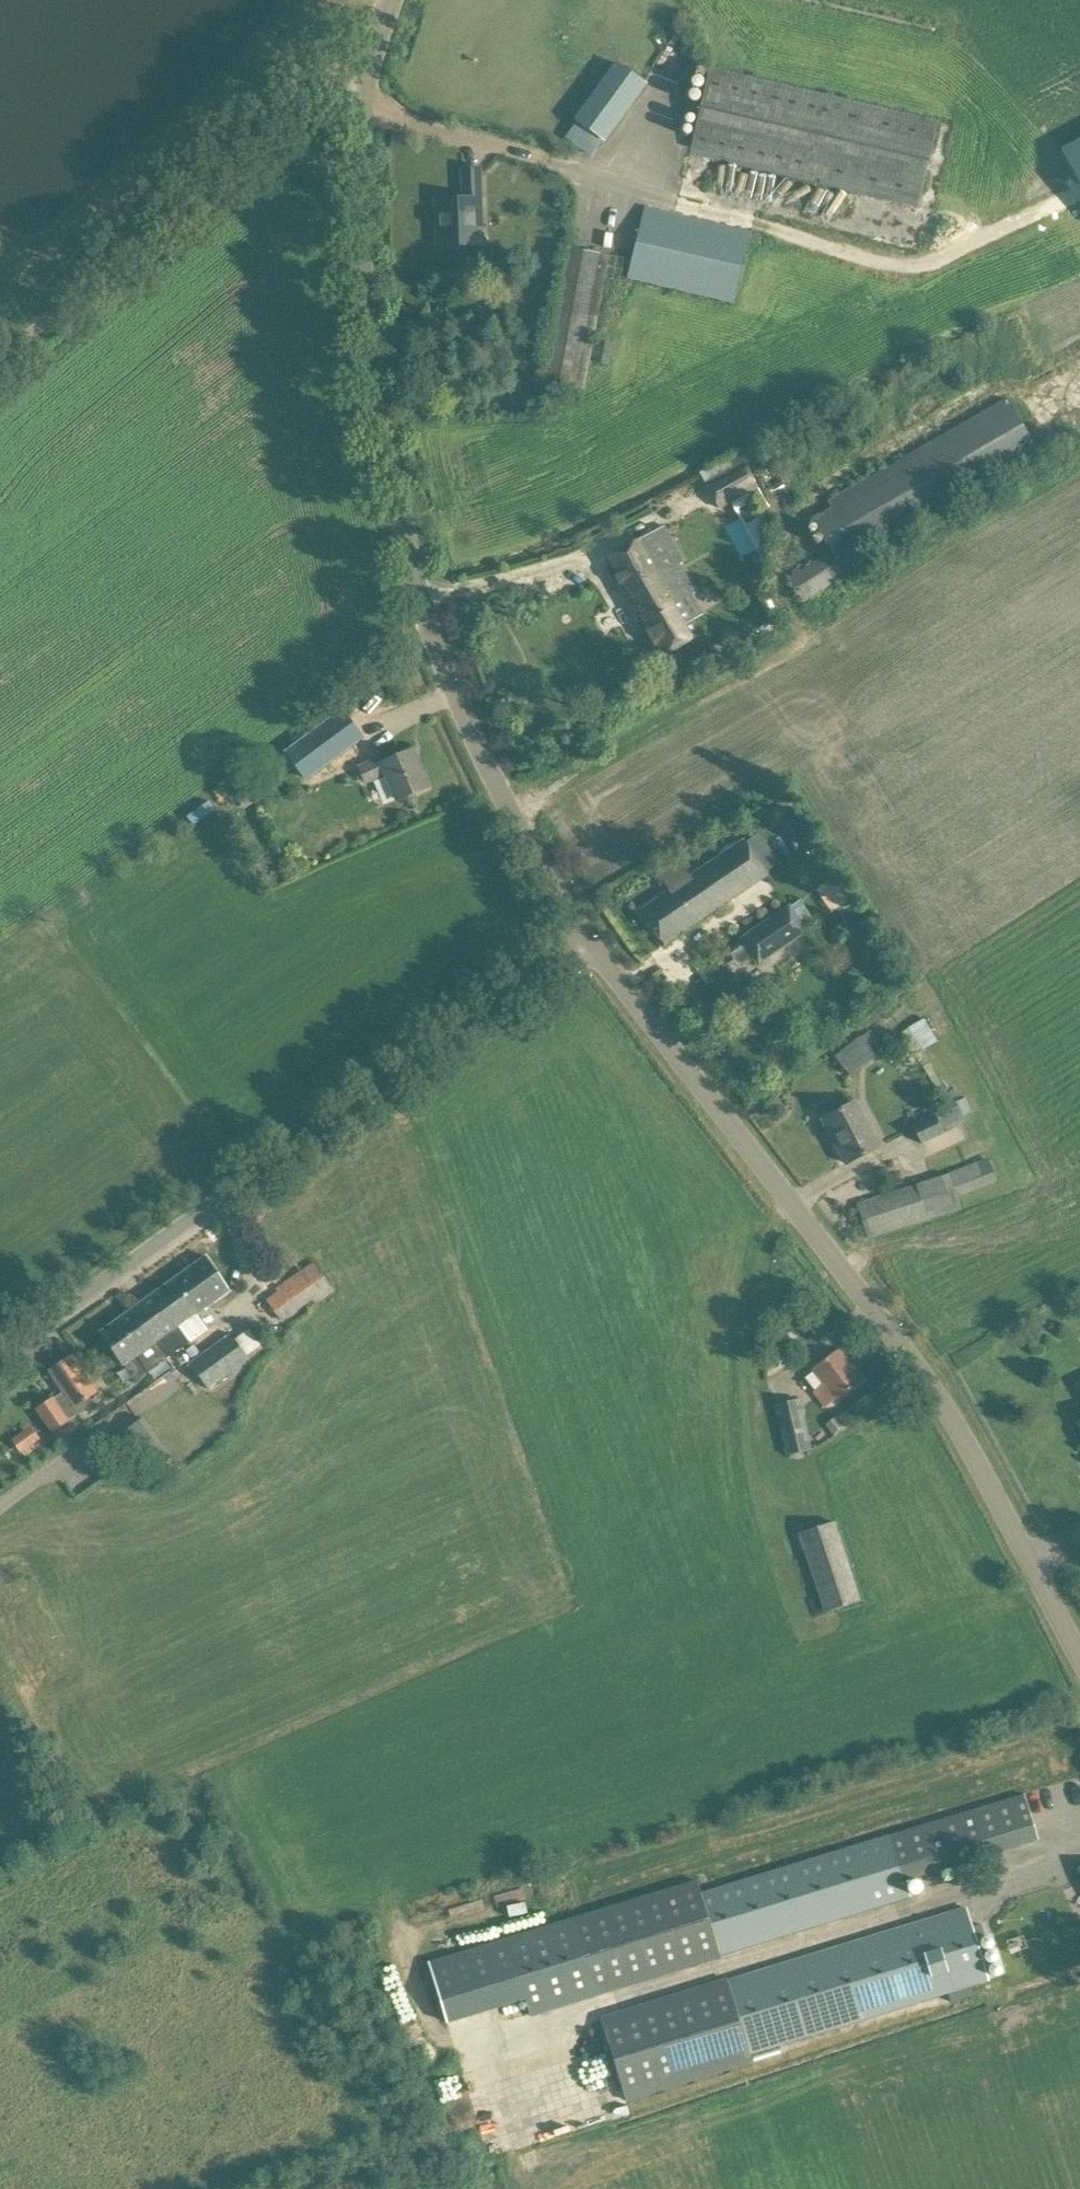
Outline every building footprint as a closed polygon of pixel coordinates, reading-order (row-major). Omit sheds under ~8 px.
[(606,142),(648,84),(615,61),(573,120),(576,122),(565,138),(592,157),(603,140),(606,142)] [(919,202),(938,121),(710,67),(691,148),(919,202)] [(1064,150),(1079,179),(1079,141),(1064,150)] [(439,246),(460,245),(473,245),(472,214),(482,214),(480,167),(462,168),(463,198),(437,199),(437,200),(441,200),(442,226),(438,226),(439,246)] [(628,274),(733,300),(749,232),(644,206),(628,274)] [(566,246),(541,381),(583,389),(600,296),(601,289),(603,279),(604,273),(607,260),(608,255),(608,253),(566,246)] [(599,340),(593,362),(609,367),(614,345),(599,340)] [(864,564),(859,554),(1037,450),(1006,397),(828,500),(831,506),(811,519),(829,549),(787,577),(802,602),(864,564)] [(747,460),(705,482),(706,485),(719,508),(754,491),(763,487),(758,479),(752,469),(751,466),(747,460)] [(623,547),(604,558),(661,658),(680,647),(700,635),(692,621),(706,613),(695,593),(679,564),(683,562),(663,525),(623,547)] [(321,776),(342,768),(362,759),(350,730),(309,747),(309,748),(296,753),(307,780),(321,775),(321,776)] [(398,800),(408,796),(428,787),(412,750),(383,762),(381,758),(360,767),(366,782),(386,773),(398,800)] [(244,809),(272,790),(257,768),(229,787),(244,809)] [(664,944),(682,932),(768,874),(745,840),(690,877),(680,861),(659,874),(669,890),(641,910),(664,944)] [(758,962),(776,950),(805,930),(789,907),(742,939),(758,962)] [(919,1050),(936,1038),(921,1017),(904,1029),(919,1050)] [(851,1075),(877,1057),(876,1056),(883,1051),(870,1032),(837,1055),(851,1075)] [(847,1163),(866,1153),(877,1147),(854,1102),(823,1119),(824,1120),(827,1118),(841,1144),(838,1146),(847,1163)] [(921,1143),(944,1132),(942,1129),(957,1122),(951,1112),(936,1119),(934,1115),(913,1125),(921,1143)] [(869,1237),(890,1230),(960,1207),(955,1194),(996,1180),(989,1160),(947,1173),(947,1174),(858,1204),(869,1237)] [(166,1358),(188,1342),(207,1329),(195,1313),(229,1289),(206,1257),(133,1309),(166,1358)] [(330,1284),(328,1280),(315,1262),(265,1297),(280,1319),(330,1284)] [(166,1358),(133,1309),(133,1308),(102,1330),(135,1380),(166,1358)] [(249,1359),(247,1355),(260,1346),(247,1328),(234,1338),(231,1334),(190,1363),(194,1369),(208,1388),(249,1359)] [(836,1400),(845,1393),(863,1379),(839,1348),(812,1369),(814,1371),(806,1378),(815,1390),(814,1391),(826,1407),(835,1399),(836,1400)] [(54,1396),(36,1408),(53,1433),(70,1421),(69,1420),(94,1402),(99,1399),(94,1392),(96,1391),(84,1374),(72,1355),(50,1370),(62,1388),(64,1391),(54,1397),(54,1396)] [(775,1404),(787,1455),(811,1450),(799,1398),(775,1404)] [(837,1414),(825,1422),(833,1435),(845,1426),(837,1414)] [(173,1457),(141,1415),(123,1429),(137,1448),(140,1446),(157,1469),(173,1457)] [(31,1426),(12,1439),(22,1453),(33,1444),(40,1439),(31,1426)] [(834,1521),(801,1532),(827,1612),(858,1601),(860,1601),(834,1521)] [(697,1880),(429,1963),(446,2021),(525,1997),(530,2014),(630,1984),(720,1956),(720,1954),(909,1896),(903,1879),(1038,1838),(1025,1794),(975,1809),(890,1835),(864,1843),(701,1893),(697,1880)] [(727,1976),(601,2015),(627,2100),(752,2061),(749,2052),(947,1992),(949,2002),(972,1997),(970,1985),(988,1979),(967,1908),(946,1914),(728,1980),(727,1976)]
